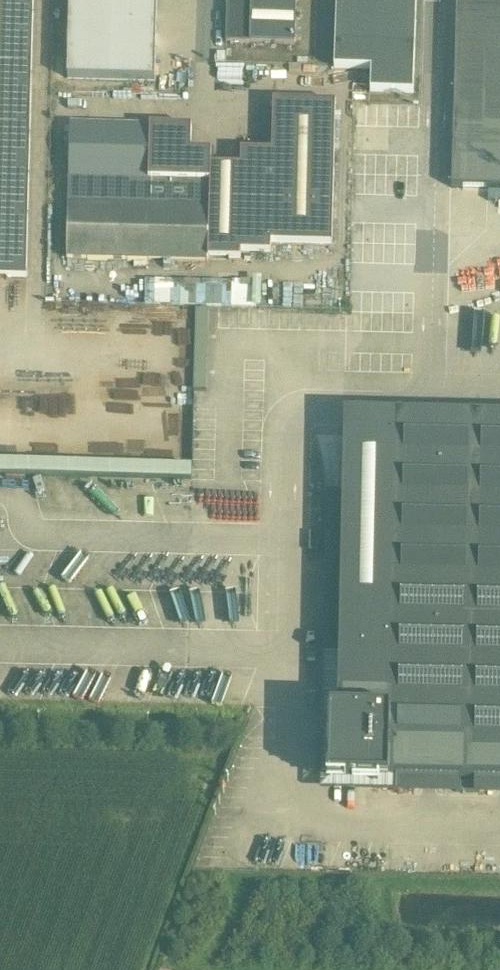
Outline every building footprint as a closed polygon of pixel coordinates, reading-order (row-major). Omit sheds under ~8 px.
[(27,283),(34,0),(0,0),(0,282),(27,283)] [(72,42),(71,80),(155,83),(157,0),(73,0),(72,42)] [(226,44),(295,46),(297,0),(228,0),(226,44)] [(417,0),(337,0),(334,71),(371,72),(370,95),(414,96),(417,0)] [(454,121),(368,119),(366,188),(499,191),(499,0),(457,0),(454,121)] [(171,58),(170,83),(182,83),(183,59),(171,58)] [(332,248),(336,105),(273,104),(272,154),(241,153),(241,168),(224,168),(211,167),(211,153),(191,152),(192,129),(70,126),(67,261),(208,264),(209,262),(240,262),(240,255),(271,256),(271,246),(332,248)] [(164,301),(205,300),(204,278),(163,279),(164,301)] [(202,307),(203,322),(228,321),(227,306),(202,307)] [(15,401),(36,402),(37,392),(15,391),(15,401)] [(76,411),(76,423),(125,421),(125,401),(105,402),(105,410),(76,411)] [(344,436),(343,445),(338,697),(337,716),(330,716),(330,722),(338,723),(336,773),(336,778),(371,779),(371,786),(378,786),(378,779),(499,782),(499,580),(395,578),(398,437),(344,436)] [(29,469),(108,471),(108,461),(29,459),(29,469)] [(114,463),(113,472),(193,473),(193,464),(114,463)]
